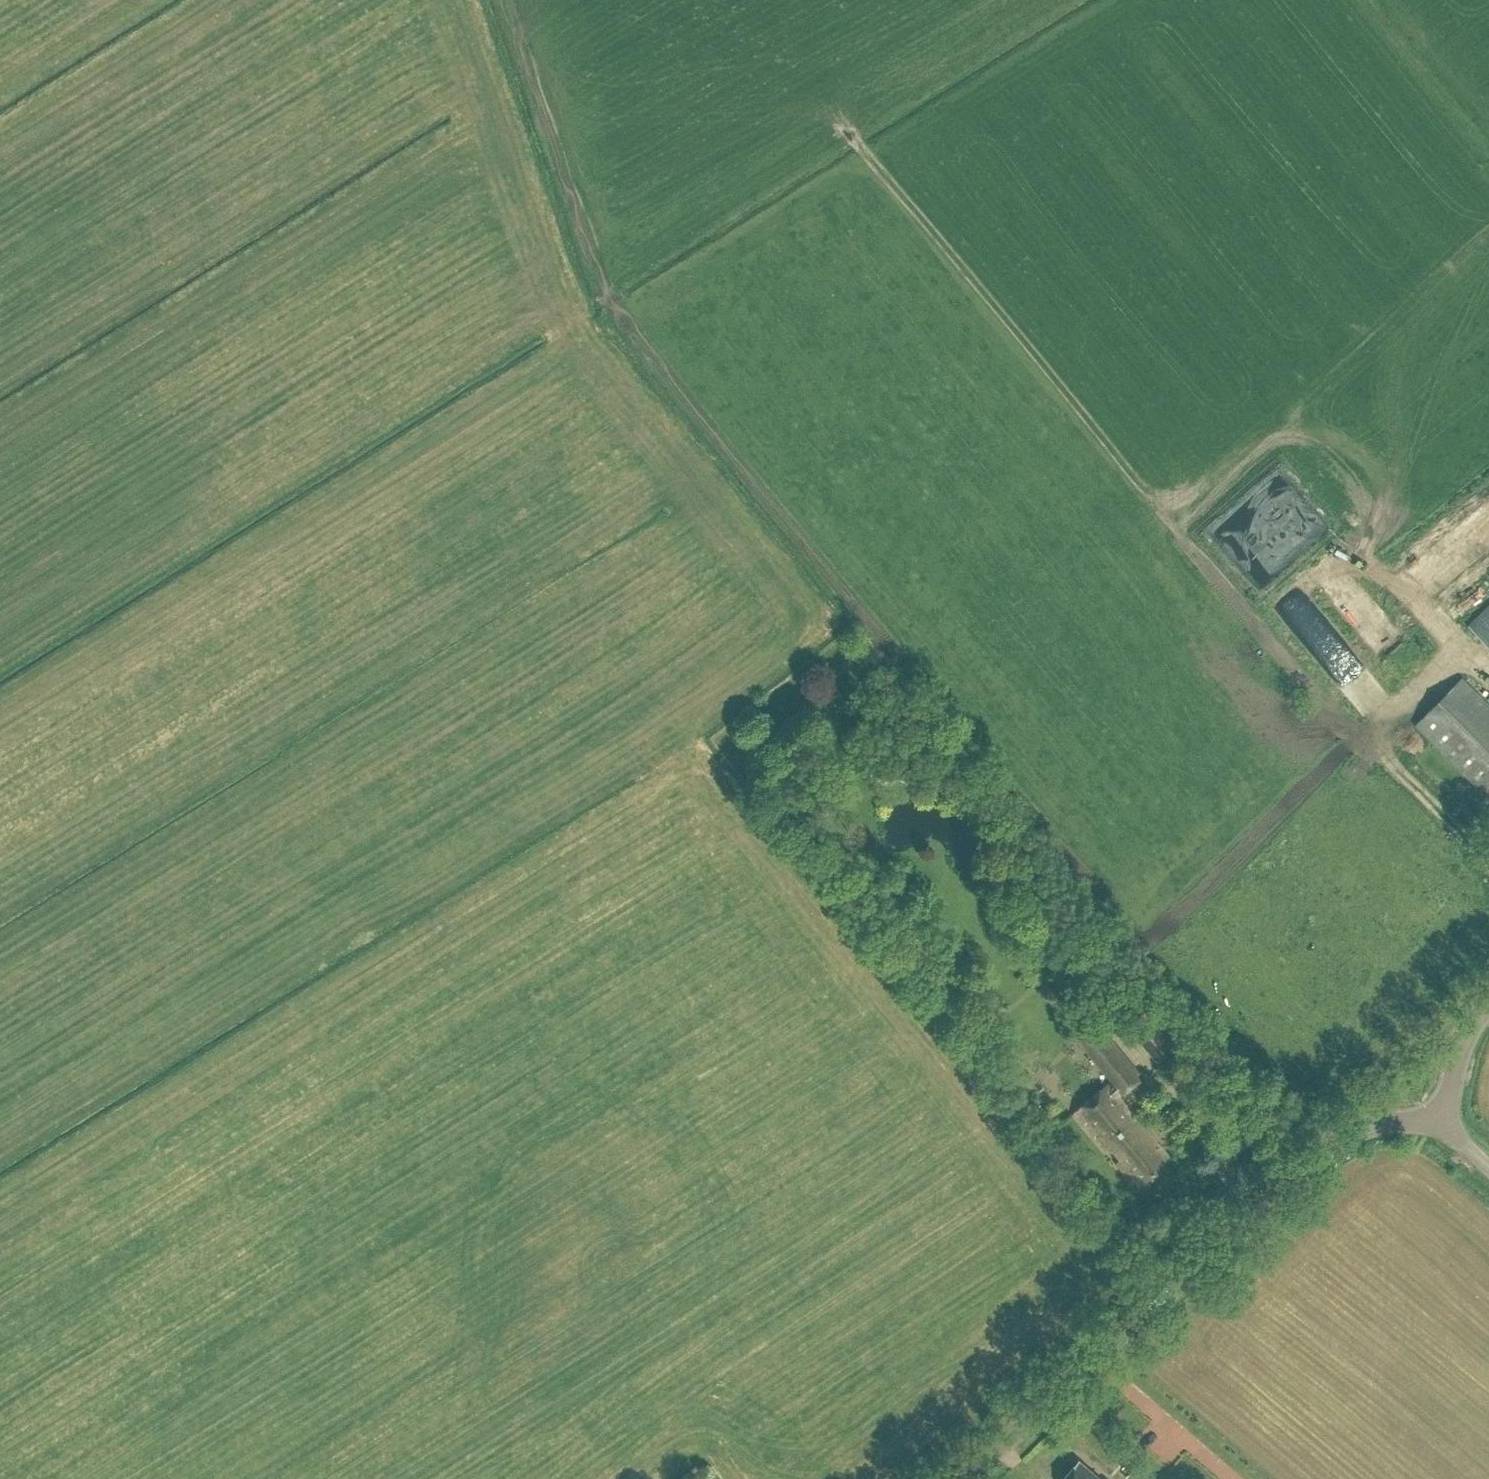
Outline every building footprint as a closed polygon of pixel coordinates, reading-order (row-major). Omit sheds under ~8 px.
[(1250,474),(1170,535),(1192,564),(1201,557),(1220,581),(1291,527),(1250,474)] [(1322,625),(1334,614),(1295,572),(1282,583),(1322,625)] [(1470,627),(1488,647),(1488,609),(1470,627)] [(1484,699),(1463,677),(1415,725),(1488,800),(1488,704),(1484,699)] [(1157,1061),(1184,1039),(1154,1003),(1128,1026),(1157,1061)] [(1141,1191),(1174,1163),(1118,1097),(1141,1078),(1095,1024),(1075,1039),(1111,1081),(1075,1112),(1141,1191)] [(1171,1106),(1162,1113),(1172,1125),(1180,1118),(1171,1106)] [(1064,1478),(1097,1478),(1078,1463),(1064,1478)]
